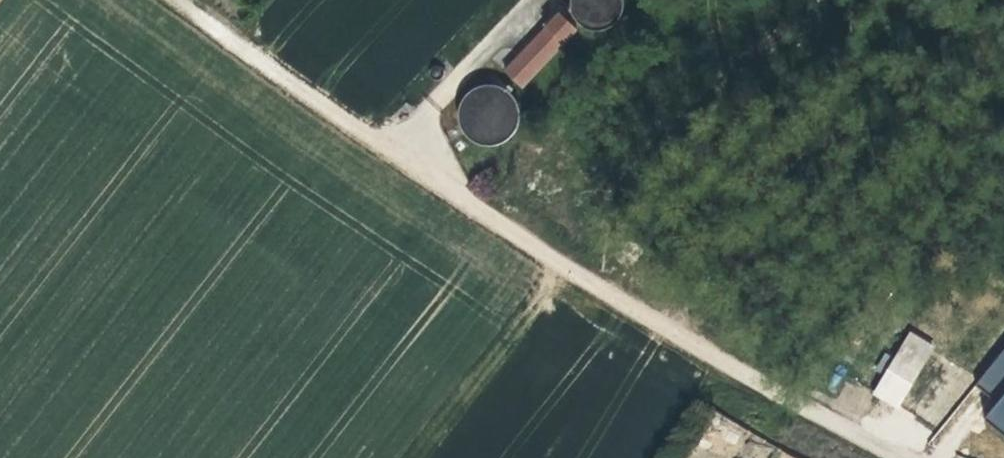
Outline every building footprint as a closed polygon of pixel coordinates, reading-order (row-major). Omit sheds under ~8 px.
[(625,5),(621,0),(571,0),(593,29),(625,5)] [(560,21),(507,79),(523,95),(577,38),(560,21)] [(502,147),(522,103),(474,81),(455,126),(502,147)] [(975,384),(997,402),(984,418),(1003,434),(1003,348),(975,384)] [(906,350),(877,393),(898,407),(927,364),(906,350)]
